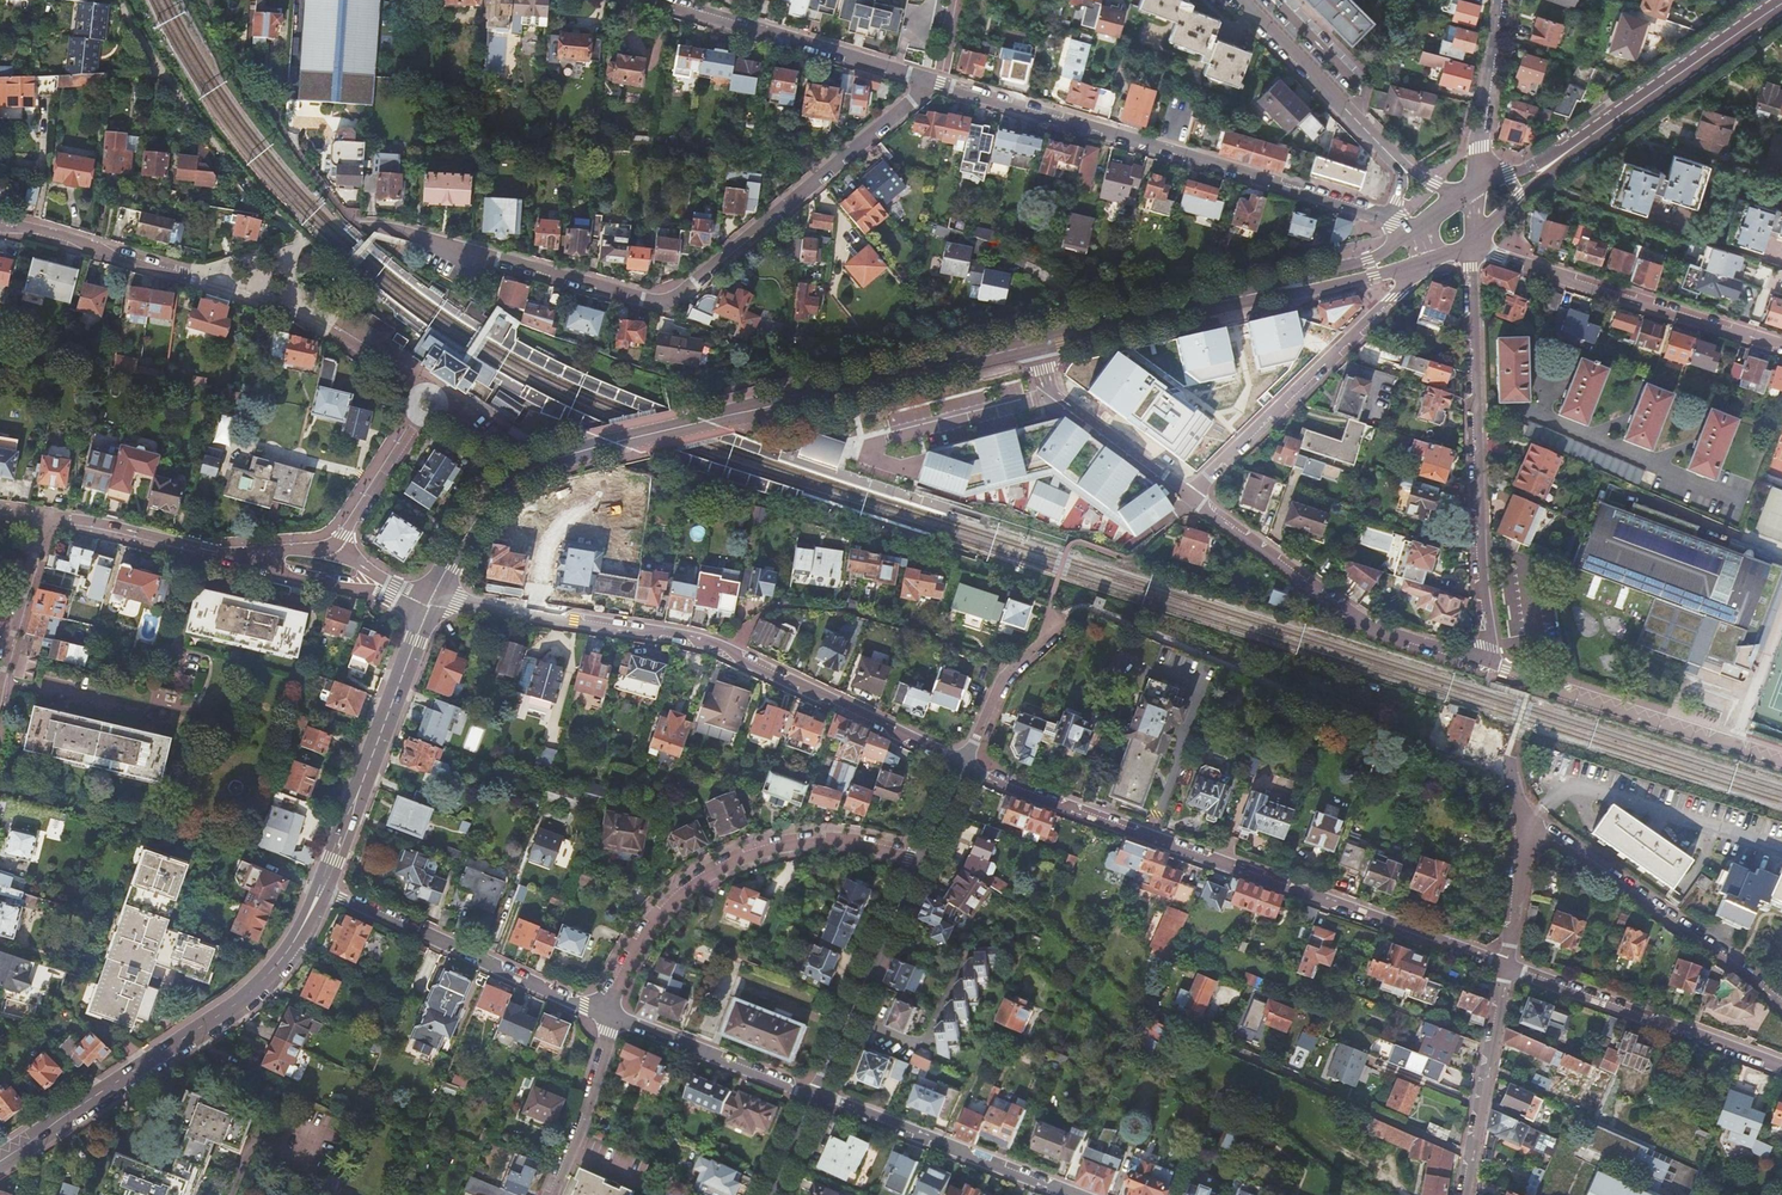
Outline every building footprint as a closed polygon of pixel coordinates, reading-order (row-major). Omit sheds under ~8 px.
[(299,101),(368,106),(370,76),(375,76),(379,0),(305,0),(299,89),(299,101)] [(444,6),(466,8),(466,5),(478,5),(478,0),(444,0),(444,6)] [(487,31),(505,32),(507,15),(510,15),(513,15),(514,0),(489,0),(487,31)] [(513,15),(512,20),(511,33),(520,34),(521,25),(547,27),(549,0),(514,0),(513,15)] [(790,14),(804,18),(805,16),(809,0),(794,0),(790,14)] [(805,16),(819,20),(821,14),(833,17),(837,0),(809,0),(805,16)] [(898,46),(926,52),(936,0),(908,0),(898,46)] [(1120,40),(1163,56),(1169,40),(1202,53),(1200,59),(1207,62),(1203,73),(1237,86),(1250,51),(1216,38),(1215,41),(1212,40),(1220,19),(1190,8),(1192,3),(1188,1),(1189,0),(1141,0),(1138,6),(1130,3),(1120,40)] [(1350,40),(1369,21),(1358,11),(1360,9),(1358,7),(1357,6),(1355,4),(1353,2),(1350,0),(1310,0),(1350,40)] [(1473,27),(1479,4),(1465,0),(1448,0),(1447,5),(1444,5),(1443,10),(1446,11),(1446,12),(1453,14),(1452,21),(1473,27)] [(1572,8),(1575,0),(1547,0),(1572,8)] [(1639,12),(1663,20),(1666,11),(1668,3),(1670,4),(1672,0),(1643,0),(1639,12)] [(92,3),(79,2),(77,22),(80,22),(78,38),(96,40),(99,41),(105,41),(107,24),(109,5),(106,5),(95,4),(92,3)] [(1101,5),(1095,28),(1118,34),(1124,11),(1101,5)] [(256,14),(254,36),(276,38),(277,25),(281,26),(282,16),(256,14)] [(661,14),(656,28),(665,31),(670,17),(661,14)] [(866,14),(860,36),(880,41),(886,20),(866,14)] [(1537,17),(1531,39),(1554,46),(1561,24),(1537,17)] [(1643,31),(1618,23),(1609,51),(1634,59),(1643,31)] [(1441,48),(1439,55),(1447,57),(1451,58),(1451,55),(1465,59),(1467,50),(1471,51),(1476,32),(1450,25),(1448,34),(1445,33),(1441,48)] [(561,35),(559,58),(588,61),(589,53),(597,54),(598,38),(561,35)] [(75,38),(70,37),(68,57),(71,58),(69,76),(95,74),(97,60),(91,59),(92,56),(94,56),(96,40),(78,38),(75,38)] [(1081,81),(1090,44),(1081,42),(1081,41),(1072,38),(1061,75),(1073,79),(1067,99),(1092,107),(1098,86),(1081,81)] [(1423,50),(1439,55),(1441,48),(1425,44),(1423,50)] [(700,71),(704,49),(678,45),(674,66),(676,67),(673,84),(675,85),(688,87),(691,69),(700,71)] [(714,51),(704,49),(700,71),(700,73),(712,75),(711,83),(729,86),(731,74),(734,59),(735,55),(726,53),(726,52),(715,50),(714,51)] [(963,49),(958,68),(972,72),(973,69),(982,72),(986,55),(963,49)] [(1447,57),(1439,55),(1423,50),(1420,62),(1435,66),(1436,64),(1440,65),(1439,70),(1443,71),(1440,82),(1466,89),(1471,66),(1446,60),(1447,57)] [(1535,98),(1539,83),(1546,62),(1524,54),(1517,76),(1521,77),(1517,89),(1527,93),(1526,95),(1535,98)] [(608,67),(607,75),(609,77),(615,78),(615,81),(642,85),(644,72),(641,72),(643,61),(618,58),(617,66),(611,65),(608,67)] [(760,64),(734,59),(731,74),(729,86),(729,89),(754,93),(759,65),(760,65),(760,64)] [(1781,77),(1781,61),(1777,59),(1772,74),(1781,77)] [(1033,67),(1024,64),(1020,81),(1030,84),(1031,78),(1033,67)] [(1579,64),(1554,111),(1569,115),(1577,98),(1580,99),(1593,68),(1583,65),(1579,64)] [(793,105),(798,72),(775,68),(773,80),(772,80),(771,83),(773,83),(770,101),(793,105)] [(440,70),(439,88),(446,89),(447,71),(440,70)] [(881,77),(858,70),(854,82),(877,89),(881,77)] [(58,76),(57,86),(106,83),(107,73),(95,74),(69,76),(66,76),(58,76)] [(3,119),(3,107),(24,107),(30,107),(34,107),(33,97),(56,96),(57,86),(58,76),(30,77),(0,77),(0,119),(3,119)] [(1420,90),(1422,91),(1425,81),(1409,77),(1406,86),(1420,90)] [(1278,81),(1258,102),(1287,130),(1307,110),(1278,81)] [(1773,88),(1781,91),(1781,84),(1775,82),(1773,88)] [(1154,90),(1132,83),(1129,96),(1128,95),(1121,120),(1143,127),(1154,90)] [(867,88),(852,85),(851,94),(848,112),(863,114),(865,103),(870,104),(872,91),(867,90),(867,88)] [(1773,88),(1763,85),(1756,107),(1772,112),(1781,115),(1781,101),(1781,100),(1781,96),(1781,91),(1773,88)] [(836,110),(848,112),(851,94),(808,86),(804,114),(835,119),(836,110)] [(1389,93),(1375,89),(1370,107),(1399,114),(1402,104),(1415,108),(1414,113),(1429,117),(1435,94),(1422,91),(1420,90),(1419,93),(1391,86),(1389,93)] [(287,88),(287,98),(288,100),(299,101),(299,89),(287,88)] [(947,115),(951,98),(938,94),(881,142),(893,156),(885,162),(936,172),(942,142),(947,116),(947,115)] [(1115,97),(1112,106),(1118,107),(1120,98),(1115,97)] [(1511,101),(1510,104),(1514,106),(1511,114),(1517,115),(1516,118),(1526,120),(1527,118),(1532,120),(1534,120),(1535,119),(1537,111),(1544,113),(1545,114),(1550,115),(1551,112),(1528,106),(1511,101)] [(1738,119),(1739,114),(1718,107),(1716,113),(1705,109),(1694,143),(1700,145),(1722,152),(1733,118),(1738,119)] [(1297,123),(1315,139),(1328,125),(1311,109),(1297,123)] [(1541,121),(1544,113),(1537,111),(1535,119),(1541,121)] [(947,116),(942,142),(953,144),(953,150),(964,152),(971,120),(947,115),(947,116)] [(1527,124),(1505,118),(1500,138),(1521,143),(1522,140),(1527,124)] [(989,150),(993,132),(990,131),(985,130),(986,124),(985,123),(974,121),(973,124),(964,168),(972,170),(972,171),(973,171),(973,170),(983,178),(987,160),(978,158),(980,148),(989,150)] [(1527,124),(1522,140),(1528,141),(1532,125),(1527,124)] [(539,127),(538,136),(551,137),(552,128),(539,127)] [(337,133),(336,143),(337,143),(337,142),(356,144),(356,134),(352,129),(341,129),(337,133)] [(1010,166),(1012,153),(1016,134),(997,130),(993,149),(991,162),(1010,166)] [(1226,130),(1220,153),(1280,171),(1287,148),(1226,130)] [(107,133),(103,172),(131,174),(133,152),(125,151),(127,135),(107,133)] [(131,133),(128,147),(137,149),(140,136),(131,133)] [(1766,161),(1781,166),(1781,135),(1775,133),(1766,161)] [(1016,134),(1012,153),(1032,158),(1036,138),(1016,134)] [(1332,138),(1327,155),(1352,164),(1358,147),(1332,138)] [(623,143),(600,141),(599,149),(622,151),(623,143)] [(338,167),(337,184),(362,186),(363,174),(363,168),(364,156),(365,144),(356,144),(337,142),(337,143),(336,143),(335,144),(334,145),(333,146),(332,147),(332,148),(332,149),(331,160),(331,161),(331,162),(332,163),(333,164),(333,165),(334,166),(336,167),(337,167),(338,167)] [(893,156),(881,142),(873,148),(881,157),(885,162),(893,156)] [(1048,142),(1040,172),(1052,175),(1056,159),(1077,166),(1082,150),(1070,147),(1069,148),(1048,142)] [(1098,149),(1084,146),(1077,176),(1090,179),(1098,149)] [(145,153),(143,175),(166,177),(168,155),(145,153)] [(378,193),(377,197),(400,199),(402,176),(400,176),(401,156),(377,154),(375,175),(363,174),(362,186),(362,191),(362,192),(378,193)] [(1324,156),(1315,154),(1309,174),(1318,176),(1324,156)] [(59,155),(54,181),(63,182),(67,186),(76,188),(79,185),(89,187),(94,162),(59,155)] [(1623,161),(1609,203),(1644,214),(1652,191),(1660,193),(1660,196),(1695,208),(1709,166),(1674,155),(1666,177),(1661,176),(1663,171),(1658,170),(1657,172),(1623,161)] [(198,159),(179,156),(176,179),(194,182),(194,185),(214,188),(215,178),(209,169),(197,167),(197,165),(198,159)] [(1354,166),(1326,157),(1324,156),(1318,176),(1358,188),(1364,169),(1354,166)] [(905,186),(885,162),(881,157),(856,178),(878,203),(880,206),(904,186),(904,187),(905,186)] [(1108,162),(1103,182),(1100,196),(1125,203),(1125,202),(1133,205),(1142,168),(1132,165),(1131,168),(1108,162)] [(727,168),(717,167),(715,182),(725,184),(726,179),(727,168)] [(761,174),(748,172),(727,168),(726,179),(736,180),(737,177),(751,180),(749,188),(759,190),(761,174)] [(425,175),(423,205),(470,207),(471,177),(425,175)] [(1090,179),(1077,176),(1075,187),(1088,190),(1090,179)] [(1169,216),(1174,201),(1164,198),(1166,189),(1160,187),(1162,180),(1149,176),(1143,196),(1145,196),(1142,209),(1169,216)] [(1187,181),(1179,208),(1216,219),(1216,221),(1217,221),(1224,199),(1222,199),(1221,202),(1214,200),(1217,190),(1187,181)] [(40,188),(29,185),(26,202),(36,205),(40,188)] [(482,199),(481,217),(485,217),(484,231),(497,233),(496,237),(506,238),(506,233),(518,234),(520,201),(516,201),(517,198),(512,198),(513,188),(496,187),(495,200),(482,199)] [(870,229),(887,214),(880,206),(878,203),(876,204),(861,187),(845,201),(840,205),(853,221),(865,234),(870,229)] [(727,188),(727,190),(724,209),(724,211),(743,214),(746,191),(727,188)] [(1239,201),(1232,224),(1253,231),(1262,200),(1250,197),(1248,204),(1239,201)] [(1726,241),(1761,252),(1769,228),(1777,231),(1776,234),(1781,236),(1781,214),(1778,213),(1779,209),(1774,207),(1774,209),(1740,198),(1726,241)] [(1134,206),(1130,221),(1137,222),(1139,215),(1136,214),(1138,207),(1134,206)] [(1546,212),(1533,208),(1531,215),(1531,239),(1537,241),(1544,219),(1546,212)] [(1294,212),(1287,234),(1309,241),(1311,234),(1312,234),(1314,227),(1313,227),(1316,218),(1305,215),(1304,213),(1297,211),(1296,212),(1294,212)] [(169,244),(175,220),(163,217),(143,212),(139,225),(137,233),(149,236),(150,237),(151,235),(157,237),(156,240),(159,241),(167,243),(169,244)] [(693,212),(691,232),(690,241),(690,244),(701,245),(702,243),(708,243),(711,222),(710,222),(704,221),(705,214),(693,212)] [(834,216),(816,213),(816,214),(812,213),(810,225),(832,229),(834,216)] [(1069,215),(1062,244),(1076,247),(1075,252),(1086,254),(1094,220),(1069,215)] [(237,217),(233,235),(255,240),(259,222),(237,217)] [(950,217),(948,228),(971,235),(973,227),(973,225),(950,217)] [(601,219),(592,218),(591,228),(600,228),(600,222),(601,219)] [(1320,239),(1328,242),(1335,221),(1326,219),(1320,239)] [(1335,221),(1328,242),(1329,242),(1341,240),(1351,224),(1336,219),(1335,221)] [(1544,219),(1537,241),(1557,247),(1562,233),(1565,234),(1567,227),(1544,219)] [(537,221),(535,244),(543,245),(543,247),(556,248),(559,223),(537,221)] [(590,240),(588,257),(597,258),(598,248),(602,248),(601,260),(627,263),(628,248),(629,241),(630,226),(600,222),(600,228),(591,228),(590,240)] [(1587,227),(1579,224),(1573,241),(1578,243),(1575,255),(1599,263),(1607,240),(1590,233),(1587,241),(1583,240),(1587,227)] [(979,229),(973,227),(971,235),(977,238),(979,229)] [(656,241),(654,251),(653,259),(677,262),(678,253),(688,255),(690,244),(690,241),(691,232),(657,228),(656,241)] [(979,229),(977,238),(982,239),(993,243),(995,232),(979,229)] [(567,231),(565,253),(586,254),(588,232),(567,231)] [(800,260),(802,239),(789,237),(787,258),(800,260)] [(816,241),(802,239),(800,260),(818,262),(819,255),(817,253),(818,249),(815,249),(816,241)] [(1637,258),(1641,245),(1635,243),(1631,254),(1611,248),(1606,265),(1631,274),(1637,258)] [(978,300),(1001,305),(1003,304),(1006,304),(1012,276),(1003,274),(986,271),(986,267),(987,264),(971,260),(973,249),(947,244),(941,273),(966,278),(964,285),(980,289),(978,300)] [(868,246),(846,265),(862,285),(885,266),(868,246)] [(628,248),(627,263),(626,268),(645,270),(647,258),(653,259),(654,251),(628,248)] [(1560,248),(1555,262),(1565,265),(1570,251),(1560,248)] [(0,254),(0,297),(2,297),(5,286),(6,287),(11,262),(2,260),(4,254),(0,254)] [(32,258),(23,293),(25,293),(25,292),(69,303),(68,304),(70,304),(79,270),(77,270),(77,271),(33,260),(33,259),(32,258)] [(1661,266),(1637,258),(1631,274),(1630,279),(1654,287),(1661,266)] [(306,268),(307,267),(304,260),(297,262),(300,270),(306,268)] [(1702,267),(1689,262),(1680,288),(1699,294),(1700,289),(1718,295),(1719,292),(1735,297),(1741,280),(1702,267)] [(1482,272),(1482,284),(1504,292),(1511,294),(1518,275),(1490,266),(1482,272)] [(1118,272),(1114,283),(1127,280),(1129,274),(1118,272)] [(504,280),(498,302),(523,309),(529,287),(504,280)] [(810,284),(801,282),(796,319),(808,321),(809,312),(818,313),(820,299),(808,297),(810,284)] [(1442,325),(1453,292),(1431,284),(1424,306),(1425,306),(1424,307),(1422,307),(1416,324),(1419,325),(1420,322),(1442,330),(1443,329),(1441,329),(1442,325)] [(105,292),(83,286),(76,310),(79,311),(79,312),(86,314),(88,313),(99,315),(101,308),(102,308),(103,305),(102,305),(105,292)] [(526,304),(522,320),(521,324),(520,325),(554,337),(557,326),(552,324),(562,289),(554,287),(547,310),(526,304)] [(718,300),(710,299),(709,308),(739,321),(733,335),(750,340),(760,316),(745,310),(751,295),(748,294),(750,290),(743,287),(742,291),(738,290),(736,297),(722,291),(718,300)] [(148,316),(151,292),(131,289),(127,313),(148,316)] [(172,295),(151,292),(148,316),(169,319),(172,295)] [(1511,294),(1504,292),(1495,315),(1519,324),(1528,301),(1511,294)] [(1551,292),(1546,306),(1554,309),(1559,294),(1551,292)] [(216,298),(203,294),(198,312),(192,311),(187,327),(206,333),(216,298)] [(1294,311),(1295,316),(1296,317),(1299,318),(1318,324),(1335,330),(1361,306),(1357,297),(1319,306),(1294,311)] [(1766,321),(1781,326),(1781,300),(1774,297),(1766,321)] [(216,298),(206,333),(224,338),(229,322),(224,320),(229,302),(223,300),(216,298)] [(709,308),(710,299),(706,298),(700,303),(699,311),(693,309),(690,312),(689,318),(707,324),(709,308)] [(485,317),(488,313),(471,303),(470,301),(463,311),(469,315),(482,323),(491,328),(494,322),(485,317)] [(573,305),(565,328),(597,338),(604,315),(573,305)] [(1587,316),(1559,307),(1557,312),(1553,322),(1561,325),(1560,331),(1564,332),(1560,343),(1573,349),(1577,337),(1584,340),(1586,335),(1595,338),(1599,328),(1585,322),(1587,316)] [(515,340),(516,331),(520,325),(521,324),(497,308),(494,313),(499,316),(494,322),(491,328),(485,337),(494,343),(503,348),(536,365),(569,381),(596,393),(623,404),(650,414),(670,409),(670,408),(667,407),(646,400),(626,392),(606,384),(591,377),(582,373),(564,365),(556,361),(515,340)] [(1294,311),(1248,323),(1257,369),(1292,362),(1303,346),(1295,316),(1294,311)] [(1635,320),(1634,319),(1616,313),(1611,325),(1631,332),(1631,331),(1634,332),(1636,326),(1633,325),(1635,320)] [(1643,315),(1636,313),(1634,319),(1635,320),(1633,325),(1636,326),(1639,327),(1641,321),(1643,315)] [(291,321),(276,316),(272,331),(275,332),(269,359),(283,362),(283,361),(288,338),(291,321)] [(642,324),(619,321),(617,340),(616,347),(626,349),(627,341),(643,343),(645,328),(642,324)] [(1648,330),(1649,326),(1646,325),(1647,323),(1641,321),(1639,327),(1648,330)] [(461,363),(468,353),(429,327),(418,344),(412,353),(424,361),(434,346),(461,363)] [(1224,328),(1175,339),(1183,372),(1198,383),(1234,374),(1224,328)] [(398,333),(393,340),(405,347),(409,340),(398,333)] [(656,359),(696,365),(698,340),(660,334),(656,359)] [(1664,357),(1687,364),(1687,363),(1694,341),(1671,334),(1664,357)] [(288,338),(283,361),(311,367),(315,345),(300,341),(301,340),(288,338)] [(1525,339),(1497,339),(1499,402),(1527,402),(1525,339)] [(1713,347),(1694,341),(1687,363),(1712,371),(1717,355),(1711,353),(1713,347)] [(424,361),(424,362),(422,365),(432,371),(431,373),(444,381),(456,389),(457,387),(467,394),(468,391),(469,390),(486,402),(493,391),(488,387),(476,379),(479,375),(466,366),(463,364),(461,363),(434,346),(424,361)] [(1165,389),(1115,353),(1088,392),(1183,462),(1212,423),(1196,411),(1192,414),(1163,393),(1165,389)] [(1449,369),(1427,362),(1404,354),(1400,367),(1423,374),(1421,380),(1440,387),(1439,388),(1441,389),(1445,379),(1449,369)] [(116,355),(114,367),(113,368),(134,373),(137,360),(116,355)] [(488,387),(492,381),(512,391),(534,403),(556,415),(587,429),(607,424),(592,417),(566,406),(539,392),(506,374),(480,358),(474,355),(466,366),(479,375),(476,379),(488,387)] [(1757,385),(1764,387),(1769,372),(1762,370),(1764,363),(1748,358),(1741,379),(1757,385)] [(323,359),(312,409),(311,414),(344,422),(348,408),(351,395),(332,391),(338,365),(335,361),(323,359)] [(1580,360),(1559,414),(1585,425),(1606,370),(1596,366),(1598,363),(1593,362),(1592,364),(1580,360)] [(1728,379),(1737,382),(1740,374),(1743,366),(1733,362),(1728,379)] [(140,366),(138,374),(150,376),(152,369),(140,366)] [(1770,388),(1781,392),(1781,370),(1777,368),(1770,388)] [(1346,376),(1334,413),(1350,418),(1349,419),(1355,421),(1368,384),(1346,376)] [(185,377),(184,382),(199,385),(200,380),(185,377)] [(1645,385),(1624,440),(1650,451),(1672,396),(1645,385)] [(1234,432),(1265,400),(1251,387),(1220,419),(1234,432)] [(1450,394),(1428,387),(1426,391),(1425,397),(1423,397),(1420,405),(1422,406),(1418,417),(1428,420),(1427,422),(1440,426),(1440,424),(1442,424),(1445,415),(1443,415),(1444,412),(1443,411),(1440,410),(1441,406),(1444,407),(1446,408),(1447,405),(1448,405),(1451,397),(1449,397),(1450,394)] [(500,393),(494,402),(516,416),(522,407),(500,393)] [(348,408),(344,422),(341,434),(348,436),(364,440),(371,413),(348,408)] [(1710,411),(1687,470),(1713,481),(1719,465),(1736,422),(1710,411)] [(232,442),(233,415),(220,415),(218,441),(232,442)] [(944,449),(928,453),(919,481),(955,494),(960,495),(996,485),(1016,479),(1024,477),(1022,466),(1044,461),(1051,467),(1085,491),(1096,499),(1109,508),(1121,516),(1130,530),(1135,535),(1171,510),(1158,493),(1154,486),(1127,467),(1111,455),(1078,431),(1063,419),(1043,424),(1016,431),(981,439),(972,442),(954,446),(944,449)] [(1306,428),(1301,442),(1296,454),(1338,468),(1351,473),(1362,434),(1365,425),(1355,421),(1349,419),(1342,440),(1306,428)] [(1610,474),(1638,487),(1644,472),(1528,422),(1526,427),(1515,422),(1511,431),(1550,448),(1597,469),(1610,474)] [(1365,425),(1362,434),(1371,437),(1374,428),(1365,425)] [(339,442),(346,444),(348,436),(341,434),(339,442)] [(804,439),(799,454),(804,456),(836,467),(840,455),(843,446),(811,436),(804,439)] [(1301,442),(1287,437),(1283,449),(1277,447),(1273,459),(1292,466),(1293,463),(1294,461),(1296,455),(1296,454),(1301,442)] [(12,480),(17,453),(15,453),(17,441),(0,438),(0,477),(12,480)] [(1443,481),(1452,451),(1413,439),(1411,445),(1407,448),(1406,451),(1408,455),(1412,457),(1416,455),(1425,458),(1424,463),(1422,462),(1419,470),(1421,471),(1420,474),(1443,481)] [(1505,449),(1487,440),(1487,451),(1502,457),(1505,449)] [(125,447),(155,454),(155,453),(155,452),(154,451),(154,450),(153,449),(152,448),(151,448),(131,443),(130,443),(129,443),(128,443),(127,444),(126,445),(125,445),(125,446),(125,447)] [(125,447),(120,446),(108,490),(105,499),(128,505),(133,486),(130,486),(134,472),(145,475),(145,478),(154,480),(155,477),(160,455),(155,454),(125,447)] [(1537,472),(1551,478),(1559,459),(1531,446),(1522,466),(1537,472)] [(224,455),(207,450),(200,473),(217,478),(224,455)] [(420,475),(442,489),(443,489),(441,488),(448,478),(453,482),(460,471),(455,467),(456,466),(435,452),(420,475)] [(1324,464),(1296,455),(1294,461),(1300,463),(1300,465),(1303,466),(1300,474),(1319,480),(1324,464)] [(70,462),(43,457),(41,465),(40,473),(38,484),(65,489),(70,462)] [(228,488),(226,494),(270,507),(270,509),(278,511),(280,503),(301,509),(311,473),(255,457),(250,474),(234,469),(235,464),(234,464),(227,488),(228,488)] [(1543,498),(1551,478),(1537,472),(1522,466),(1514,485),(1543,498)] [(130,486),(133,486),(135,478),(138,476),(145,478),(145,475),(134,472),(130,486)] [(1286,484),(1283,483),(1251,472),(1241,503),(1264,511),(1268,498),(1280,502),(1281,499),(1286,484)] [(420,475),(419,474),(407,494),(430,509),(442,489),(420,475)] [(1506,482),(1488,474),(1488,484),(1503,490),(1506,482)] [(154,480),(147,507),(177,514),(178,510),(189,512),(196,488),(155,477),(154,480)] [(1037,479),(1028,507),(1063,518),(1072,490),(1037,479)] [(86,480),(80,503),(103,509),(105,499),(108,490),(88,485),(89,480),(86,480)] [(1439,487),(1421,482),(1419,491),(1411,489),(1407,502),(1409,503),(1406,514),(1427,520),(1431,509),(1433,509),(1433,508),(1435,508),(1437,499),(1436,499),(1437,496),(1436,496),(1439,487)] [(1772,487),(1755,532),(1781,542),(1781,490),(1772,487)] [(1535,507),(1536,504),(1513,494),(1507,506),(1513,509),(1505,527),(1532,538),(1544,511),(1535,507)] [(1744,680),(1755,650),(1756,647),(1762,649),(1781,595),(1781,567),(1770,562),(1772,558),(1729,542),(1728,544),(1704,535),(1703,540),(1694,536),(1698,526),(1632,502),(1629,512),(1595,499),(1569,566),(1653,597),(1636,643),(1700,667),(1705,655),(1722,662),(1739,668),(1736,676),(1736,677),(1736,679),(1737,680),(1738,681),(1739,682),(1741,682),(1742,682),(1744,680)] [(1291,504),(1285,523),(1299,528),(1320,535),(1327,515),(1291,504)] [(393,514),(374,543),(403,562),(414,545),(418,547),(420,543),(417,541),(422,533),(393,514)] [(430,516),(424,524),(439,533),(443,525),(430,516)] [(593,593),(636,600),(639,580),(596,573),(603,530),(567,525),(558,587),(593,593)] [(1528,547),(1532,538),(1505,527),(1501,535),(1507,538),(1519,543),(1528,547)] [(1176,544),(1172,557),(1200,565),(1208,538),(1210,538),(1210,537),(1209,536),(1209,535),(1186,528),(1181,546),(1176,544)] [(1437,543),(1412,536),(1410,543),(1405,541),(1394,576),(1399,577),(1420,584),(1425,570),(1427,562),(1430,563),(1431,563),(1437,543)] [(1519,543),(1507,538),(1503,546),(1515,551),(1519,543)] [(69,620),(95,626),(103,598),(116,550),(95,544),(94,549),(88,568),(86,577),(77,575),(53,569),(45,567),(40,583),(67,589),(76,592),(69,620)] [(56,557),(53,569),(77,575),(79,566),(88,568),(94,549),(70,545),(67,559),(56,557)] [(493,547),(487,576),(521,583),(522,579),(531,581),(535,562),(526,560),(526,559),(506,555),(507,550),(493,547)] [(841,553),(814,549),(810,574),(837,578),(841,553)] [(867,553),(850,550),(847,571),(864,574),(867,553)] [(867,553),(864,574),(863,579),(893,585),(897,565),(879,562),(880,556),(867,553)] [(906,568),(909,556),(901,553),(900,564),(902,567),(906,568)] [(1215,555),(1212,562),(1222,565),(1225,558),(1215,555)] [(879,562),(897,565),(898,559),(880,556),(879,562)] [(916,566),(917,559),(909,556),(906,568),(901,597),(915,599),(917,598),(918,594),(940,598),(943,584),(935,582),(936,578),(929,576),(930,574),(930,573),(914,570),(915,566),(916,566)] [(1382,572),(1345,561),(1342,569),(1347,572),(1346,575),(1368,592),(1382,572)] [(119,565),(110,597),(112,600),(119,602),(122,600),(123,597),(151,605),(152,604),(161,607),(170,576),(160,574),(159,578),(132,569),(129,565),(123,563),(119,565)] [(739,584),(741,574),(700,566),(698,574),(719,578),(718,581),(739,584)] [(741,594),(776,596),(777,567),(742,566),(741,594)] [(639,580),(636,600),(644,602),(644,603),(658,605),(661,587),(664,588),(663,593),(670,595),(672,583),(674,576),(640,571),(639,580)] [(734,611),(739,584),(718,581),(719,578),(698,574),(696,587),(696,588),(694,603),(734,611)] [(672,583),(670,595),(668,607),(692,612),(694,603),(696,588),(696,587),(672,583)] [(997,597),(962,586),(957,607),(971,612),(971,613),(983,617),(983,615),(990,618),(997,597)] [(1451,599),(1452,594),(1426,586),(1423,595),(1416,599),(1420,608),(1433,612),(1432,618),(1453,624),(1457,612),(1455,612),(1458,601),(1451,599)] [(197,590),(188,630),(295,656),(305,615),(197,590)] [(38,591),(32,611),(53,616),(61,618),(63,609),(65,610),(66,605),(64,605),(66,600),(64,597),(38,591)] [(1270,601),(1278,604),(1282,593),(1274,591),(1270,601)] [(1023,630),(1032,604),(1018,597),(1014,595),(1011,602),(1009,601),(1002,622),(1023,630)] [(1094,606),(1101,609),(1105,600),(1096,597),(1094,606)] [(351,613),(330,607),(323,630),(353,639),(358,624),(347,620),(349,614),(350,614),(351,613)] [(503,621),(490,619),(486,636),(497,639),(503,621)] [(761,621),(752,640),(771,649),(781,653),(782,651),(787,653),(788,651),(795,636),(797,637),(798,634),(797,629),(793,628),(793,629),(784,625),(781,626),(779,629),(761,621)] [(364,627),(348,667),(365,673),(370,661),(378,665),(387,639),(376,635),(374,640),(370,638),(373,631),(364,627)] [(1461,635),(1458,629),(1450,634),(1453,639),(1461,635)] [(17,666),(14,678),(32,682),(43,645),(52,647),(50,658),(86,666),(90,649),(89,648),(43,639),(26,635),(17,666)] [(828,635),(817,658),(825,662),(824,664),(837,670),(849,645),(828,635)] [(526,649),(506,643),(505,643),(495,671),(516,678),(526,649)] [(443,649),(428,687),(453,696),(459,681),(460,679),(466,661),(454,657),(455,653),(443,649)] [(591,657),(583,655),(574,688),(603,696),(607,678),(608,678),(610,674),(608,673),(610,667),(599,663),(601,656),(592,653),(591,657)] [(665,666),(624,655),(617,677),(626,680),(627,676),(639,679),(638,682),(647,685),(648,682),(660,685),(665,666)] [(524,659),(512,696),(526,700),(528,696),(555,703),(565,669),(538,662),(524,659)] [(882,695),(890,670),(862,660),(854,685),(882,695)] [(1722,662),(1718,674),(1738,681),(1737,680),(1736,679),(1736,677),(1736,676),(1739,668),(1722,662)] [(970,679),(940,669),(935,681),(931,694),(928,702),(956,712),(959,701),(969,705),(971,699),(971,697),(971,695),(970,693),(968,692),(966,691),(970,679)] [(324,686),(326,678),(310,672),(308,681),(324,686)] [(341,684),(326,678),(324,686),(322,690),(331,693),(330,694),(331,695),(328,704),(356,715),(365,693),(341,684)] [(1131,738),(1110,796),(1142,807),(1163,753),(1162,753),(1174,718),(1181,721),(1187,704),(1176,700),(1179,690),(1149,679),(1129,735),(1133,737),(1133,738),(1131,738)] [(705,692),(695,720),(735,734),(749,692),(718,681),(713,695),(705,692)] [(928,702),(931,694),(899,682),(892,702),(912,709),(910,714),(922,718),(928,702)] [(427,715),(418,737),(441,746),(446,731),(451,733),(459,708),(437,700),(434,710),(429,709),(427,715)] [(758,716),(752,732),(769,738),(769,740),(778,743),(788,714),(769,707),(766,715),(764,715),(763,715),(762,716),(762,717),(758,716)] [(36,710),(27,750),(161,781),(170,741),(36,710)] [(1068,710),(1066,715),(1078,719),(1079,714),(1068,710)] [(686,741),(692,723),(682,719),(684,716),(672,712),(671,715),(662,712),(655,731),(651,744),(660,748),(659,750),(670,754),(671,751),(681,755),(682,750),(686,741)] [(798,713),(786,746),(811,755),(822,725),(812,721),(812,719),(798,713)] [(1020,760),(1031,765),(1039,741),(1046,723),(1019,713),(1013,729),(1020,732),(1015,746),(1019,753),(1022,754),(1020,760)] [(1107,713),(1097,715),(1099,725),(1109,723),(1107,713)] [(1060,726),(1047,721),(1046,723),(1039,741),(1057,747),(1058,743),(1068,747),(1069,745),(1074,747),(1074,749),(1083,752),(1086,744),(1101,749),(1102,746),(1100,731),(1090,727),(1091,725),(1079,720),(1078,719),(1066,715),(1065,714),(1060,726)] [(869,732),(836,716),(829,736),(842,741),(837,754),(831,751),(826,756),(817,780),(826,783),(825,787),(826,787),(841,792),(848,794),(851,785),(852,782),(856,769),(861,755),(869,732)] [(1458,717),(1450,740),(1465,746),(1473,722),(1458,717)] [(301,746),(324,754),(331,735),(308,727),(301,746)] [(1422,730),(1419,739),(1436,744),(1439,735),(1422,730)] [(570,731),(568,738),(576,740),(578,733),(570,731)] [(890,742),(869,732),(861,755),(883,763),(890,742)] [(609,738),(601,735),(597,750),(604,752),(609,738)] [(439,749),(411,738),(410,739),(409,739),(407,740),(404,746),(405,748),(407,749),(402,760),(403,762),(427,771),(423,780),(434,784),(438,773),(443,775),(447,773),(449,768),(447,765),(442,763),(442,762),(431,758),(432,756),(436,757),(439,749)] [(547,750),(543,764),(554,767),(558,753),(547,750)] [(296,763),(286,788),(308,796),(317,771),(296,763)] [(1201,765),(1189,802),(1203,807),(1202,810),(1208,812),(1206,817),(1207,819),(1214,821),(1216,820),(1218,815),(1219,816),(1230,787),(1218,782),(1222,773),(1219,768),(1206,763),(1201,765)] [(543,764),(539,778),(550,782),(554,767),(543,764)] [(1194,768),(1184,765),(1177,783),(1187,787),(1194,768)] [(879,774),(873,789),(872,793),(872,794),(897,802),(901,793),(899,788),(902,779),(880,770),(879,774)] [(770,771),(763,790),(772,793),(769,802),(774,804),(773,806),(778,808),(779,805),(783,807),(786,798),(791,800),(789,803),(801,807),(804,798),(809,785),(770,771)] [(588,783),(585,793),(597,797),(604,799),(606,792),(607,789),(588,783)] [(825,787),(815,785),(809,801),(835,810),(841,792),(826,787),(825,787)] [(851,785),(848,794),(845,802),(844,805),(855,809),(854,812),(864,815),(866,809),(872,794),(872,793),(851,785)] [(1284,839),(1293,813),(1263,802),(1265,798),(1253,793),(1241,825),(1253,830),(1254,828),(1284,839)] [(734,795),(708,805),(713,819),(709,820),(711,827),(716,825),(720,836),(746,826),(734,795)] [(418,804),(399,796),(388,825),(421,838),(432,809),(418,804)] [(1017,831),(1015,836),(1021,838),(1032,807),(1009,799),(1005,797),(1002,806),(1003,809),(1008,811),(1004,821),(1022,828),(1020,832),(1017,831)] [(271,805),(259,846),(281,853),(280,855),(298,862),(305,865),(311,862),(310,862),(313,853),(303,849),(300,856),(297,856),(292,854),(307,810),(294,805),(292,812),(271,805)] [(1605,815),(1592,834),(1670,888),(1690,860),(1658,838),(1611,806),(1605,815)] [(1032,807),(1021,838),(1027,840),(1037,844),(1039,838),(1052,843),(1055,841),(1057,836),(1055,832),(1047,829),(1053,814),(1032,807)] [(1315,811),(1304,842),(1332,852),(1344,822),(1315,811)] [(608,815),(602,844),(614,846),(614,850),(640,855),(646,822),(608,815)] [(674,837),(669,840),(672,847),(678,845),(683,855),(706,844),(696,823),(673,834),(674,837)] [(978,837),(965,869),(1002,894),(1004,896),(1007,892),(1004,890),(1007,886),(990,875),(994,866),(988,863),(990,860),(987,859),(989,856),(991,857),(994,856),(995,851),(994,848),(992,847),(995,840),(998,841),(1002,839),(1004,832),(986,826),(981,838),(978,837)] [(11,829),(4,855),(31,862),(37,835),(11,829)] [(541,830),(529,860),(552,868),(563,839),(541,830)] [(1220,852),(1234,855),(1239,837),(1224,833),(1220,852)] [(1134,878),(1145,848),(1125,840),(1119,855),(1113,853),(1109,854),(1105,864),(1107,868),(1134,878)] [(1347,841),(1340,861),(1359,867),(1366,848),(1347,841)] [(1166,855),(1145,848),(1134,878),(1132,884),(1168,897),(1170,893),(1173,894),(1180,873),(1162,866),(1166,855)] [(399,862),(395,873),(406,877),(409,883),(405,894),(406,894),(406,895),(407,898),(415,901),(418,900),(418,899),(420,899),(421,898),(436,904),(444,883),(425,876),(423,871),(427,858),(403,849),(402,850),(399,851),(396,858),(398,861),(398,862),(399,862)] [(122,925),(104,976),(101,986),(99,986),(91,1010),(127,1024),(131,1014),(148,1020),(158,991),(146,986),(154,962),(207,981),(219,949),(166,929),(169,919),(188,865),(186,864),(148,850),(122,924),(122,925)] [(1378,889),(1391,894),(1400,867),(1389,863),(1390,859),(1373,853),(1363,881),(1379,887),(1378,889)] [(1076,857),(1069,855),(1064,866),(1071,869),(1076,857)] [(1411,860),(1404,857),(1402,863),(1409,866),(1411,860)] [(1421,858),(1411,887),(1424,892),(1422,898),(1434,902),(1438,891),(1441,891),(1444,881),(1442,880),(1447,866),(1435,862),(1435,863),(1421,858)] [(458,862),(450,859),(445,873),(453,876),(458,862)] [(250,891),(244,905),(268,915),(276,895),(279,888),(285,890),(289,881),(246,863),(242,861),(237,873),(235,877),(239,886),(250,891)] [(1751,917),(1755,907),(1754,907),(1755,904),(1756,900),(1765,904),(1766,904),(1768,899),(1781,906),(1781,869),(1781,868),(1777,878),(1756,869),(1753,876),(1746,873),(1747,871),(1730,864),(1725,873),(1721,884),(1717,892),(1723,895),(1720,903),(1751,917)] [(462,874),(460,881),(462,882),(460,887),(476,894),(472,905),(493,913),(504,883),(467,869),(464,875),(462,874)] [(1717,882),(1721,884),(1725,873),(1722,871),(1717,882)] [(10,889),(14,876),(0,872),(0,886),(10,889)] [(955,883),(944,899),(945,899),(957,908),(970,917),(990,889),(966,873),(963,872),(962,873),(959,874),(955,880),(955,883)] [(598,881),(581,874),(578,883),(594,890),(598,881)] [(1703,878),(1697,886),(1707,893),(1713,885),(1703,878)] [(1260,889),(1233,880),(1231,886),(1232,890),(1225,892),(1224,889),(1207,883),(1201,899),(1205,901),(1206,906),(1213,908),(1222,904),(1232,908),(1237,905),(1252,911),(1260,889)] [(851,882),(842,903),(864,912),(873,892),(851,882)] [(12,897),(11,901),(0,898),(0,936),(13,940),(24,902),(25,901),(21,899),(23,893),(10,889),(0,886),(0,894),(12,897)] [(729,910),(743,916),(752,920),(762,895),(750,891),(749,893),(737,888),(729,910)] [(1281,897),(1260,889),(1252,911),(1273,918),(1281,897)] [(1616,928),(1622,930),(1622,929),(1631,905),(1612,891),(1603,908),(1619,919),(1616,928)] [(36,906),(38,898),(23,893),(21,899),(25,901),(24,902),(36,906)] [(568,909),(570,904),(552,897),(550,903),(568,909)] [(942,905),(926,898),(916,918),(935,926),(930,937),(944,944),(953,923),(949,921),(954,910),(957,908),(945,899),(942,905)] [(864,912),(842,903),(825,940),(847,949),(864,912)] [(1746,929),(1751,917),(1720,903),(1714,916),(1721,919),(1721,918),(1723,915),(1740,923),(1739,926),(1746,929)] [(268,915),(244,905),(238,920),(237,920),(232,931),(256,941),(263,926),(266,925),(268,921),(266,918),(268,915)] [(1636,908),(1631,905),(1622,929),(1626,930),(1617,956),(1620,957),(1619,957),(1620,959),(1626,961),(1627,960),(1627,959),(1630,960),(1631,959),(1639,961),(1646,940),(1657,944),(1663,928),(1636,908)] [(1173,909),(1168,907),(1163,919),(1167,921),(1173,909)] [(1318,910),(1308,907),(1302,923),(1312,926),(1318,910)] [(443,909),(437,927),(446,931),(452,913),(443,909)] [(1168,959),(1187,916),(1173,909),(1167,921),(1163,919),(1151,945),(1154,947),(1152,952),(1168,959)] [(1555,913),(1546,936),(1561,942),(1560,946),(1573,951),(1583,923),(1555,913)] [(1246,929),(1250,917),(1243,915),(1239,927),(1246,929)] [(1723,915),(1721,918),(1739,926),(1740,923),(1723,915)] [(1446,916),(1441,930),(1450,933),(1455,919),(1446,916)] [(337,927),(331,939),(336,941),(331,951),(354,961),(369,929),(347,918),(342,929),(337,927)] [(539,931),(540,929),(519,920),(511,942),(531,951),(539,931)] [(562,925),(557,938),(554,947),(582,958),(590,936),(562,925)] [(1331,935),(1312,928),(1308,938),(1328,944),(1331,935)] [(1670,933),(1663,928),(1657,944),(1656,947),(1671,953),(1677,938),(1670,933)] [(1246,929),(1238,951),(1243,953),(1251,931),(1246,929)] [(539,931),(531,951),(550,958),(554,947),(557,938),(539,931)] [(1308,938),(1296,973),(1311,979),(1315,967),(1313,966),(1316,961),(1318,962),(1327,965),(1332,953),(1326,950),(1328,944),(1308,938)] [(428,948),(420,945),(415,955),(423,958),(428,948)] [(1392,945),(1385,965),(1399,970),(1425,979),(1428,972),(1427,969),(1423,968),(1426,959),(1407,952),(1407,951),(1392,945)] [(812,968),(809,975),(826,982),(831,985),(837,972),(835,971),(841,956),(819,946),(809,967),(812,968)] [(1,987),(1,988),(15,992),(29,990),(28,984),(27,974),(31,962),(0,952),(0,987),(1,987)] [(970,970),(970,977),(970,982),(965,982),(960,989),(960,990),(960,998),(960,1003),(955,1003),(949,1009),(949,1011),(949,1018),(949,1023),(945,1023),(939,1030),(939,1032),(939,1039),(939,1055),(951,1061),(951,1050),(962,1050),(961,1030),(972,1030),(973,1009),(983,1010),(983,989),(994,989),(994,969),(1005,969),(1005,952),(981,952),(980,962),(976,961),(970,968),(970,970)] [(1679,955),(1671,953),(1665,969),(1673,972),(1677,961),(1679,955)] [(898,960),(888,981),(906,989),(916,967),(898,960)] [(1399,970),(1385,965),(1373,960),(1368,975),(1383,980),(1379,990),(1390,994),(1399,970)] [(1701,995),(1706,980),(1697,976),(1700,968),(1677,961),(1673,972),(1669,985),(1692,993),(1693,992),(1701,995)] [(28,984),(35,964),(31,962),(27,974),(28,984)] [(458,1021),(457,1020),(452,1018),(454,1014),(458,1004),(463,1003),(472,982),(464,978),(451,973),(444,970),(440,980),(438,985),(437,985),(433,987),(426,1003),(428,1008),(420,1026),(415,1027),(410,1039),(416,1042),(431,1049),(437,1051),(442,1041),(444,1037),(449,1039),(450,1040),(458,1021)] [(1425,979),(1399,970),(1390,994),(1401,998),(1405,988),(1410,990),(1408,996),(1432,1005),(1438,990),(1423,985),(1425,979)] [(313,971),(301,996),(327,1008),(339,983),(330,978),(331,975),(324,972),(323,975),(313,971)] [(649,990),(640,1015),(657,1022),(660,1013),(667,993),(672,979),(673,977),(662,973),(657,986),(652,984),(650,991),(649,990)] [(78,978),(65,974),(63,982),(62,982),(75,987),(78,978)] [(1198,975),(1184,1007),(1202,1014),(1215,983),(1198,975)] [(104,976),(90,978),(89,982),(99,986),(101,986),(104,976)] [(1721,985),(1706,980),(1701,995),(1707,997),(1705,1005),(1714,1009),(1714,1010),(1735,1017),(1735,1016),(1739,1015),(1739,1016),(1742,1018),(1745,1015),(1748,1014),(1746,1005),(1754,994),(1736,980),(1729,976),(1729,977),(1724,979),(1723,977),(1720,981),(1722,982),(1721,985)] [(667,993),(660,1013),(682,1021),(689,1001),(679,997),(685,983),(672,979),(667,993)] [(512,997),(485,985),(476,1007),(499,1017),(498,1020),(501,1021),(512,997)] [(1487,1001),(1489,991),(1475,986),(1471,996),(1487,1001)] [(1273,990),(1271,996),(1279,999),(1280,1000),(1282,994),(1273,990)] [(1482,1027),(1487,1001),(1471,996),(1462,992),(1458,1006),(1473,1011),(1469,1022),(1482,1027)] [(1280,1000),(1279,999),(1276,1004),(1268,1001),(1266,1005),(1257,1001),(1252,1016),(1265,1021),(1264,1023),(1285,1032),(1293,1011),(1296,1012),(1299,1007),(1280,1000)] [(899,1000),(888,1027),(906,1035),(918,1009),(899,1000)] [(1008,1000),(999,1022),(1024,1034),(1034,1012),(1008,1000)] [(739,1001),(725,1035),(793,1062),(807,1027),(739,1001)] [(1529,1001),(1520,1023),(1542,1031),(1545,1024),(1563,1031),(1570,1015),(1529,1001)] [(413,1022),(415,1027),(420,1026),(428,1008),(426,1003),(421,1005),(413,1022)] [(1146,1014),(1152,1018),(1155,1011),(1148,1008),(1146,1014)] [(280,1025),(274,1036),(300,1048),(307,1032),(315,1036),(320,1024),(289,1009),(281,1026),(280,1025)] [(1155,1011),(1152,1018),(1151,1019),(1169,1027),(1173,1019),(1155,1011)] [(543,1015),(534,1038),(560,1048),(569,1026),(543,1015)] [(1618,1020),(1608,1017),(1601,1035),(1611,1039),(1618,1020)] [(1130,1045),(1146,1058),(1170,1029),(1150,1020),(1130,1045)] [(1425,1023),(1421,1035),(1437,1041),(1451,1047),(1452,1044),(1460,1046),(1463,1038),(1425,1023)] [(1552,1055),(1561,1059),(1563,1055),(1506,1030),(1504,1044),(1549,1064),(1552,1055)] [(1307,1045),(1314,1048),(1318,1039),(1302,1032),(1297,1046),(1305,1050),(1307,1045)] [(110,1049),(92,1033),(79,1045),(70,1036),(60,1047),(65,1052),(63,1054),(69,1060),(70,1060),(77,1067),(79,1067),(85,1061),(88,1064),(96,1055),(100,1059),(102,1057),(103,1058),(109,1052),(108,1051),(110,1049)] [(1602,1062),(1598,1070),(1611,1076),(1613,1073),(1616,1063),(1641,1072),(1649,1049),(1631,1043),(1633,1037),(1623,1033),(1617,1050),(1608,1046),(1602,1062)] [(1437,1041),(1421,1035),(1420,1037),(1422,1037),(1420,1043),(1423,1044),(1419,1055),(1443,1065),(1444,1065),(1449,1053),(1452,1054),(1454,1048),(1451,1047),(1437,1041)] [(300,1048),(274,1036),(269,1048),(270,1049),(263,1065),(290,1078),(295,1067),(292,1065),(300,1048)] [(428,1056),(431,1049),(416,1042),(413,1049),(428,1056)] [(372,1050),(381,1055),(384,1048),(375,1043),(372,1050)] [(1353,1088),(1367,1055),(1341,1044),(1327,1077),(1353,1088)] [(1436,1082),(1443,1065),(1419,1055),(1393,1045),(1386,1063),(1436,1082)] [(628,1080),(639,1085),(652,1056),(639,1049),(638,1051),(631,1047),(626,1058),(631,1060),(627,1068),(626,1068),(623,1069),(622,1072),(623,1075),(629,1078),(628,1080)] [(868,1054),(861,1075),(862,1080),(881,1087),(891,1062),(890,1062),(892,1057),(871,1049),(869,1054),(868,1054)] [(916,1055),(930,1061),(931,1053),(922,1049),(916,1055)] [(1052,1058),(1064,1063),(1068,1065),(1071,1057),(1055,1051),(1053,1054),(1052,1058)] [(43,1053),(27,1070),(45,1088),(55,1077),(51,1073),(57,1067),(43,1053)] [(911,1063),(911,1064),(928,1072),(932,1062),(930,1061),(916,1055),(915,1054),(911,1063)] [(1555,1089),(1549,1103),(1591,1122),(1611,1076),(1598,1070),(1591,1067),(1563,1055),(1561,1059),(1559,1065),(1584,1076),(1587,1074),(1575,1099),(1555,1089)] [(652,1056),(639,1085),(660,1095),(669,1075),(666,1074),(668,1069),(662,1066),(664,1061),(652,1056)] [(1060,1073),(1064,1063),(1052,1058),(1051,1059),(1047,1068),(1060,1073)] [(702,1065),(692,1061),(691,1063),(690,1063),(685,1075),(695,1080),(696,1077),(702,1065)] [(892,1077),(902,1082),(904,1079),(908,1070),(910,1064),(900,1061),(892,1077)] [(1444,1072),(1445,1066),(1444,1065),(1443,1065),(1436,1082),(1438,1083),(1439,1082),(1441,1079),(1443,1075),(1444,1072)] [(1549,1086),(1553,1077),(1534,1068),(1530,1077),(1549,1086)] [(984,1117),(968,1111),(967,1110),(956,1137),(977,1145),(982,1134),(998,1098),(1006,1079),(992,1073),(987,1084),(995,1087),(988,1104),(989,1105),(984,1117)] [(696,1077),(695,1080),(687,1099),(723,1115),(733,1092),(696,1077)] [(1407,1115),(1417,1089),(1397,1080),(1387,1106),(1407,1115)] [(444,1082),(439,1093),(455,1098),(459,1088),(444,1082)] [(538,1082),(525,1112),(553,1123),(562,1101),(561,1100),(564,1092),(538,1082)] [(0,1086),(0,1118),(3,1121),(23,1104),(10,1088),(9,1088),(7,1086),(2,1089),(0,1086)] [(910,1107),(948,1122),(961,1093),(943,1086),(939,1094),(918,1086),(910,1107)] [(1509,1086),(1500,1105),(1504,1107),(1503,1109),(1532,1122),(1542,1101),(1509,1086)] [(1754,1096),(1729,1087),(1715,1125),(1730,1131),(1727,1140),(1751,1148),(1754,1153),(1768,1158),(1772,1147),(1755,1139),(1764,1115),(1749,1110),(1754,1096)] [(100,1194),(228,1194),(236,1174),(236,1170),(236,1167),(234,1165),(232,1163),(250,1117),(185,1092),(172,1128),(185,1134),(169,1178),(114,1158),(100,1194)] [(733,1092),(723,1115),(731,1118),(729,1123),(754,1134),(757,1126),(768,1131),(777,1109),(742,1094),(741,1096),(733,1092)] [(1650,1092),(1646,1095),(1647,1101),(1651,1103),(1656,1099),(1655,1094),(1650,1092)] [(998,1098),(982,1134),(1012,1147),(1028,1112),(1016,1107),(1013,1113),(1010,1111),(1013,1105),(998,1098)] [(1777,1103),(1770,1123),(1779,1126),(1780,1129),(1781,1130),(1781,1105),(1777,1103)] [(1491,1110),(1488,1128),(1498,1133),(1497,1134),(1518,1144),(1519,1142),(1533,1149),(1534,1149),(1541,1132),(1491,1110)] [(1365,1132),(1411,1151),(1416,1138),(1371,1119),(1365,1132)] [(1443,1140),(1446,1141),(1450,1132),(1430,1123),(1426,1133),(1443,1140)] [(1203,1124),(1199,1135),(1221,1144),(1225,1133),(1203,1124)] [(1036,1149),(1073,1163),(1084,1141),(1045,1126),(1036,1149)] [(1699,1126),(1696,1135),(1707,1139),(1710,1131),(1699,1126)] [(1663,1182),(1673,1152),(1596,1127),(1589,1149),(1646,1167),(1644,1176),(1663,1182)] [(485,1129),(479,1145),(483,1147),(486,1141),(490,1131),(485,1129)] [(596,1131),(594,1138),(603,1141),(606,1135),(596,1131)] [(1541,1132),(1534,1149),(1542,1152),(1549,1136),(1541,1132)] [(1562,1132),(1558,1140),(1559,1140),(1579,1149),(1583,1141),(1562,1132)] [(1243,1156),(1248,1144),(1226,1134),(1220,1147),(1243,1156)] [(835,1137),(820,1169),(852,1183),(871,1143),(855,1136),(851,1144),(835,1137)] [(1559,1140),(1558,1140),(1549,1136),(1542,1152),(1542,1154),(1551,1158),(1559,1140)] [(1201,1157),(1207,1141),(1197,1137),(1191,1153),(1201,1157)] [(1452,1154),(1416,1138),(1411,1151),(1409,1157),(1428,1160),(1424,1183),(1420,1183),(1419,1189),(1423,1189),(1422,1194),(1445,1194),(1452,1154)] [(1112,1144),(1108,1153),(1093,1190),(1106,1194),(1108,1194),(1113,1182),(1115,1183),(1127,1152),(1112,1144)] [(1093,1190),(1108,1153),(1094,1147),(1091,1156),(1097,1158),(1097,1159),(1093,1158),(1091,1162),(1087,1160),(1082,1171),(1085,1172),(1079,1185),(1093,1190)] [(1129,1172),(1135,1174),(1130,1186),(1135,1188),(1133,1193),(1132,1194),(1147,1194),(1153,1180),(1161,1159),(1137,1150),(1129,1172)] [(905,1194),(918,1165),(903,1159),(904,1156),(895,1152),(886,1172),(892,1174),(887,1187),(905,1194)] [(500,1189),(515,1194),(525,1194),(531,1183),(534,1176),(539,1163),(515,1153),(500,1189)] [(904,1156),(903,1159),(918,1165),(919,1163),(904,1156)] [(85,1175),(89,1163),(82,1160),(78,1172),(85,1175)] [(707,1184),(731,1194),(735,1194),(739,1185),(734,1182),(738,1174),(724,1168),(725,1166),(720,1164),(719,1166),(716,1164),(707,1184)] [(952,1177),(929,1166),(916,1194),(944,1194),(952,1177)] [(1641,1187),(1599,1168),(1586,1194),(1660,1194),(1659,1194),(1641,1187)] [(579,1181),(583,1182),(586,1174),(608,1184),(610,1180),(584,1169),(579,1181)] [(340,1176),(330,1171),(324,1185),(322,1189),(332,1193),(340,1176)] [(632,1194),(624,1191),(618,1188),(611,1185),(608,1184),(586,1174),(583,1182),(577,1194),(631,1194),(632,1194)] [(471,1177),(464,1192),(471,1194),(515,1194),(500,1189),(471,1177)] [(1238,1192),(1238,1191),(1240,1185),(1241,1179),(1237,1178),(1230,1194),(1248,1194),(1238,1192)] [(1153,1180),(1147,1194),(1168,1194),(1171,1187),(1153,1180)] [(812,1194),(842,1194),(817,1184),(812,1194)] [(79,1191),(64,1186),(61,1194),(78,1194),(79,1191)] [(982,1193),(983,1192),(971,1186),(967,1194),(954,1188),(951,1194),(981,1194),(982,1193)]
